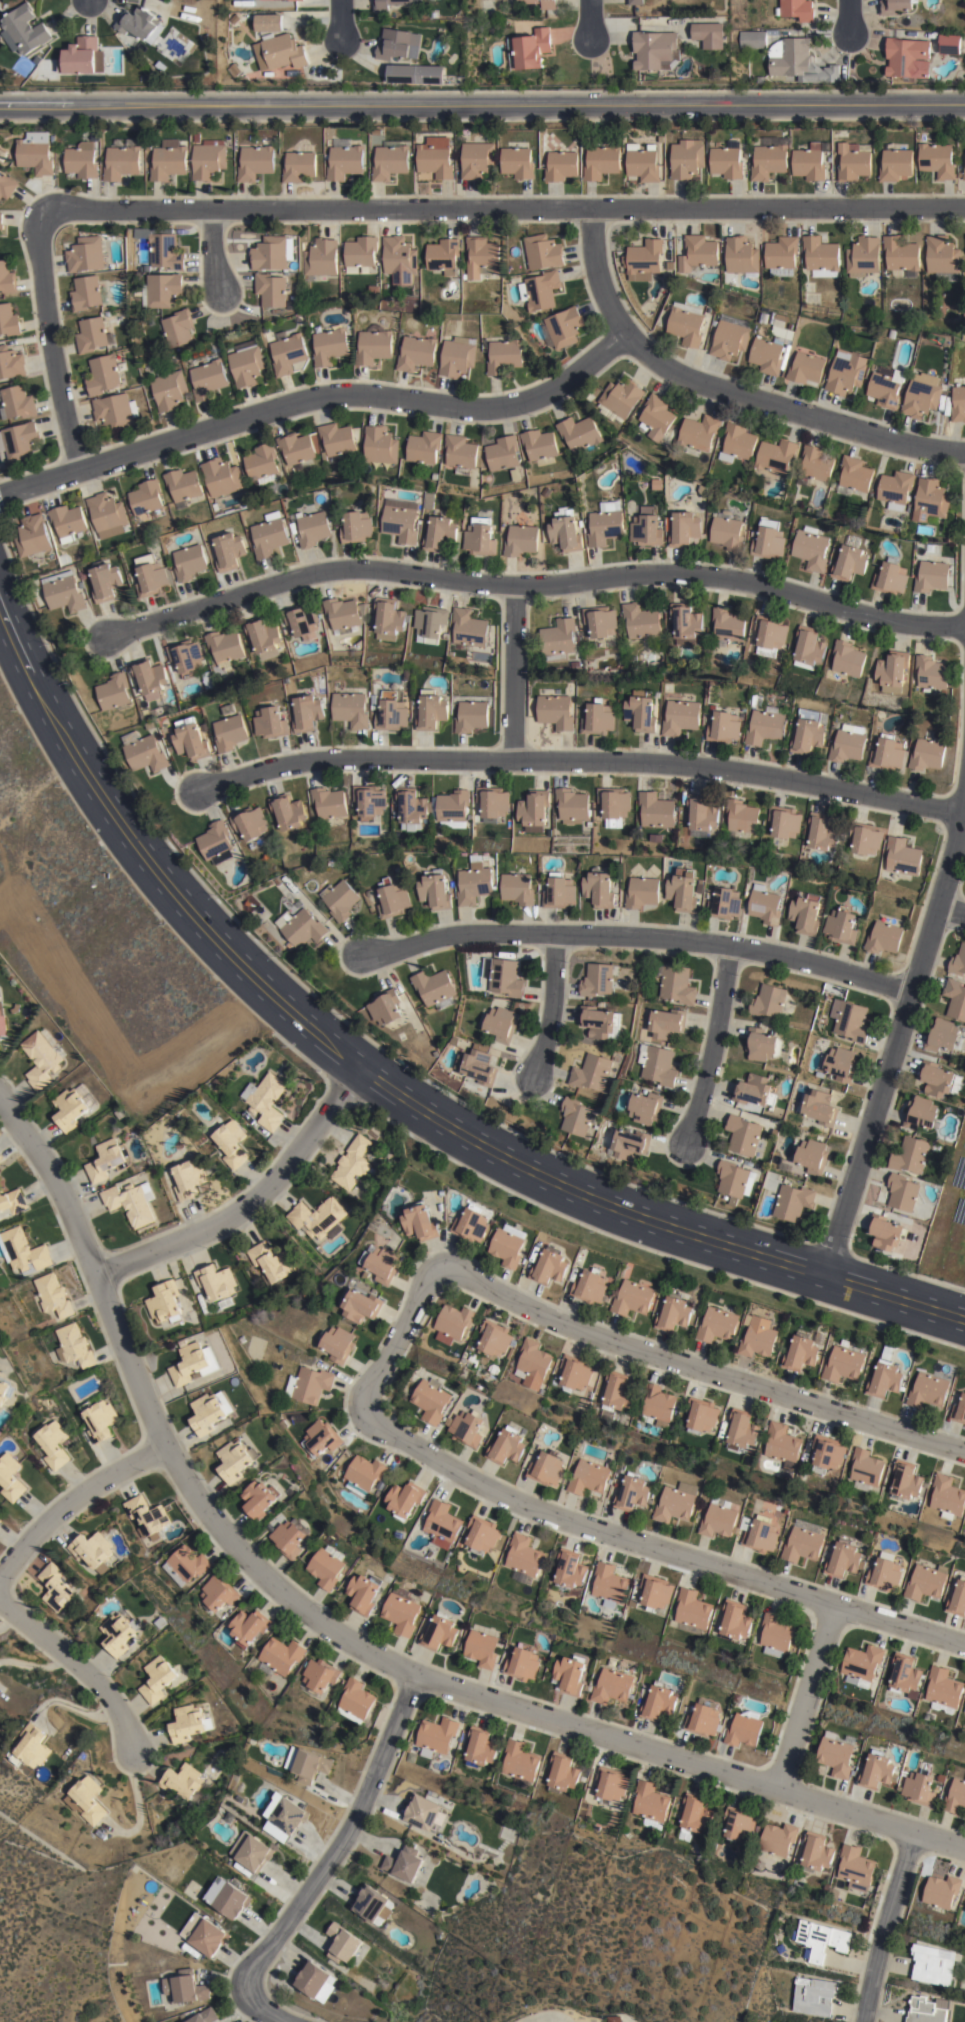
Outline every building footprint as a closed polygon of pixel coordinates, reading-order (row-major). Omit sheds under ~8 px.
[(4,34),(0,33),(0,22),(2,23),(0,19),(28,0),(34,10),(32,11),(36,17),(29,22),(33,28),(42,21),(53,38),(42,46),(41,44),(24,55),(23,54),(22,55),(17,48),(13,48),(4,34)] [(373,10),(372,0),(413,0),(413,3),(388,4),(389,10),(373,10)] [(517,3),(517,0),(557,0),(557,9),(542,9),(542,3),(517,3)] [(806,1),(814,0),(814,22),(800,23),(800,16),(781,16),(781,0),(806,0),(806,1)] [(879,15),(880,0),(912,0),(912,9),(895,8),(895,15),(879,15)] [(161,30),(152,43),(130,28),(126,33),(115,26),(122,15),(125,17),(130,10),(136,14),(139,10),(137,8),(141,3),(157,15),(155,18),(161,22),(157,27),(161,30)] [(255,13),(282,12),(282,29),(255,30),(255,13)] [(704,39),(691,38),(692,21),(725,22),(724,48),(704,48),(704,39)] [(379,37),(382,37),(384,26),(422,32),(418,58),(392,55),(391,60),(376,57),(379,37)] [(515,39),(515,37),(536,35),(535,29),(551,27),(553,53),(542,54),(542,57),(544,57),(545,67),(510,70),(508,40),(515,39)] [(635,69),(634,59),(637,59),(637,52),(633,52),(632,30),(639,30),(639,32),(677,31),(677,49),(680,49),(681,60),(672,68),(662,68),(635,69)] [(767,47),(741,48),(740,31),(766,30),(767,47)] [(309,63),(294,68),(293,62),(269,69),(269,67),(260,70),(252,43),(290,32),(292,38),(295,37),(297,46),(303,44),(309,63)] [(961,34),(960,53),(939,52),(940,33),(961,34)] [(56,58),(63,58),(63,48),(70,48),(70,42),(76,42),(76,36),(97,35),(97,51),(95,51),(95,72),(57,73),(56,58)] [(771,45),(777,41),(782,39),(782,38),(785,38),(785,36),(812,35),(813,44),(807,45),(807,56),(810,56),(810,63),(815,63),(815,64),(821,64),(821,68),(823,68),(823,66),(830,66),(830,64),(838,63),(838,80),(798,82),(798,74),(769,75),(768,56),(767,52),(771,45)] [(885,65),(888,66),(889,58),(885,58),(886,36),(894,37),(894,38),(930,39),(929,58),(916,58),(916,61),(913,61),(912,76),(885,74),(885,65)] [(174,44),(178,47),(173,55),(169,52),(174,44)] [(391,64),(444,65),(444,82),(390,82),(391,64)] [(50,131),(50,159),(53,159),(53,175),(35,175),(35,166),(17,167),(16,139),(27,138),(27,131),(50,131)] [(450,136),(450,164),(453,164),(453,179),(435,179),(435,172),(417,172),(417,144),(426,144),(426,136),(450,136)] [(754,145),(762,145),(762,136),(788,136),(788,148),(787,148),(787,172),(769,172),(769,181),(751,181),(751,167),(749,167),(749,150),(754,150),(754,145)] [(140,174),(122,174),(122,181),(104,181),(104,166),(107,166),(107,147),(115,147),(115,138),(135,138),(134,145),(140,145),(140,147),(140,174)] [(162,138),(179,139),(179,145),(186,146),(186,174),(168,173),(168,181),(149,181),(150,167),(152,167),(153,147),(162,147),(162,138)] [(740,148),(740,161),(743,162),(743,179),(724,178),(724,173),(710,173),(710,147),(714,147),(714,141),(720,141),(720,147),(727,148),(727,138),(738,138),(738,148),(740,148)] [(330,146),(334,146),(334,139),(351,139),(351,147),(353,147),(353,145),(364,145),(363,173),(345,173),(345,181),(326,180),(327,166),(329,166),(329,163),(324,163),(324,153),(330,154),(330,146)] [(680,139),(701,139),(701,143),(704,143),(704,167),(697,167),(697,174),(692,174),(692,180),(681,180),(681,179),(671,179),(671,143),(680,143),(680,139)] [(80,148),(80,140),(96,140),(95,163),(99,163),(99,178),(79,177),(79,173),(65,172),(65,148),(80,148)] [(203,144),(203,140),(224,140),(224,144),(226,144),(226,168),(219,168),(219,175),(215,175),(215,182),(204,182),(204,180),(192,180),(193,144),(203,144)] [(375,146),(384,146),(384,140),(404,140),(404,145),(408,145),(409,173),(390,173),(390,181),(372,181),(372,174),(372,166),(375,166),(375,150),(375,146)] [(838,141),(851,141),(851,143),(861,143),(861,142),(871,142),(871,175),(855,175),(855,181),(839,181),(838,165),(841,165),(841,153),(838,153),(838,141)] [(496,143),(496,166),(489,166),(489,173),(484,173),(484,179),(462,179),(462,142),(496,143)] [(647,144),(656,144),(656,164),(659,164),(659,181),(640,181),(640,176),(626,176),(626,142),(638,142),(638,150),(647,150),(647,144)] [(811,149),(811,142),(831,142),(831,150),(823,150),(823,163),(826,163),(826,180),(806,180),(806,175),(793,175),(792,149),(811,149)] [(885,143),(895,143),(895,149),(912,149),(912,175),(898,175),(898,181),(879,181),(878,164),(882,164),(882,149),(885,149),(885,143)] [(952,143),(952,163),(955,163),(955,179),(937,179),(937,171),(918,171),(918,143),(952,143)] [(316,152),(316,176),(303,177),(303,182),(283,183),(283,167),(285,167),(285,152),(302,152),(302,144),(313,144),(313,152),(316,152)] [(264,146),(264,145),(274,145),(274,173),(256,173),(256,182),(237,182),(237,166),(240,166),(241,146),(264,146)] [(611,146),(611,145),(620,145),(621,172),(602,173),(602,180),(584,180),(583,166),(587,166),(586,146),(611,146)] [(532,147),(532,161),(535,161),(534,178),(515,178),(515,174),(501,173),(501,147),(532,147)] [(548,151),(578,151),(578,176),(565,176),(565,181),(545,181),(544,167),(548,167),(548,151)] [(2,196),(0,199),(0,173),(1,174),(3,172),(19,183),(8,200),(2,196)] [(143,258),(144,250),(149,250),(149,247),(143,247),(143,241),(149,241),(150,232),(177,233),(177,252),(186,252),(185,271),(170,270),(170,267),(149,266),(149,258),(143,258)] [(548,233),(549,239),(555,238),(556,244),(563,242),(565,253),(564,253),(566,264),(530,270),(524,237),(548,233)] [(102,235),(106,268),(69,272),(68,261),(67,262),(65,245),(79,243),(78,237),(102,235)] [(294,238),(293,259),(287,259),(287,269),(262,269),(262,270),(250,270),(251,247),(257,248),(257,242),(263,242),(263,235),(288,236),(288,238),(294,238)] [(392,273),(382,273),(383,235),(405,236),(405,244),(411,244),(411,249),(417,249),(417,274),(413,274),(412,285),(392,285),(392,273)] [(691,272),(679,272),(679,255),(688,255),(688,250),(684,250),(684,235),(705,235),(706,241),(717,241),(718,265),(691,266),(691,272)] [(806,270),(806,249),(803,249),(803,241),(802,241),(802,236),(821,235),(821,244),(840,243),(840,271),(839,271),(839,277),(811,277),(811,270),(806,270)] [(846,273),(845,249),(852,249),(852,242),(857,242),(857,235),(871,235),(871,237),(880,237),(880,273),(861,273),(861,277),(852,277),(852,273),(846,273)] [(917,278),(905,278),(905,270),(896,270),(896,274),(891,274),(891,270),(886,270),(886,250),(883,250),(883,235),(901,235),(901,243),(919,243),(919,271),(917,271),(917,278)] [(927,272),(927,236),(937,236),(937,235),(948,235),(948,242),(954,242),(954,249),(960,249),(960,272),(956,272),(956,282),(935,282),(935,272),(927,272)] [(344,241),(357,241),(357,236),(378,236),(378,250),(374,250),(374,273),(344,273),(344,241)] [(468,243),(466,243),(466,236),(487,236),(487,242),(501,242),(500,273),(481,273),(481,279),(467,279),(468,243)] [(726,272),(726,236),(747,236),(747,242),(753,242),(753,249),(759,248),(759,272),(758,272),(758,277),(744,277),(744,272),(726,272)] [(765,242),(779,242),(779,236),(799,236),(799,254),(796,254),(796,258),(798,258),(798,268),(765,268),(765,242)] [(303,275),(303,250),(309,250),(309,244),(314,244),(314,237),(325,237),(325,239),(337,239),(337,275),(315,275),(315,282),(306,282),(306,275),(303,275)] [(440,244),(440,238),(460,239),(459,255),(457,255),(456,275),(445,275),(445,270),(427,270),(427,244),(440,244)] [(651,280),(627,280),(627,246),(645,246),(644,238),(663,238),(663,253),(660,253),(660,273),(657,273),(651,280)] [(2,290),(0,290),(0,261),(8,260),(9,272),(16,272),(17,292),(2,294),(2,290)] [(523,279),(543,276),(543,272),(559,269),(562,287),(553,289),(556,307),(529,312),(526,300),(521,301),(518,284),(523,283),(523,279)] [(261,294),(255,294),(255,273),(271,273),(271,277),(286,277),(286,307),(261,307),(261,294)] [(105,280),(109,303),(88,306),(89,310),(73,312),(70,292),(76,291),(74,278),(99,274),(100,281),(105,280)] [(142,306),(141,285),(147,285),(147,274),(183,274),(183,284),(184,284),(184,296),(178,296),(178,301),(171,301),(171,308),(147,308),(147,306),(142,306)] [(674,301),(703,309),(702,315),(705,316),(700,334),(702,335),(698,349),(681,345),(683,337),(666,332),(674,301)] [(7,333),(0,334),(0,304),(11,302),(13,315),(18,314),(21,334),(7,336),(7,333)] [(578,306),(586,325),(579,327),(581,333),(576,335),(578,341),(556,350),(544,319),(578,306)] [(159,335),(156,323),(161,322),(160,319),(175,315),(174,312),(189,308),(194,327),(189,329),(193,342),(168,348),(164,333),(159,335)] [(722,312),(753,322),(751,328),(753,329),(745,352),(740,350),(736,363),(709,354),(722,312)] [(785,338),(775,335),(771,334),(777,313),(789,317),(787,322),(786,322),(784,328),(788,329),(789,324),(793,325),(792,330),(795,331),(791,345),(784,343),(785,338)] [(103,316),(104,321),(110,320),(111,325),(105,326),(107,334),(114,332),(116,343),(109,344),(109,345),(95,348),(95,352),(79,355),(75,334),(82,333),(79,321),(103,316)] [(350,355),(332,358),(333,366),(314,368),(312,353),(315,353),(312,334),(321,332),(324,327),(341,324),(341,327),(346,327),(347,338),(352,337),(354,347),(349,348),(350,355)] [(355,351),(358,352),(359,331),(366,332),(373,324),(380,324),(386,330),(393,330),(392,358),(374,358),(374,366),(355,365),(355,351)] [(459,335),(449,334),(450,326),(460,328),(459,335)] [(294,374),(276,378),(272,363),(275,363),(269,344),(278,341),(276,333),(286,331),(288,338),(292,336),(292,335),(302,332),(309,359),(303,368),(293,371),(294,374)] [(398,355),(401,355),(404,335),(428,338),(428,337),(437,338),(434,366),(415,364),(414,373),(396,371),(398,355)] [(783,345),(784,346),(780,359),(786,361),(783,372),(781,371),(779,377),(759,371),(760,365),(748,362),(754,337),(773,342),(775,335),(785,338),(784,343),(783,345)] [(444,340),(454,341),(455,336),(476,339),(475,344),(478,345),(474,368),(467,367),(466,374),(462,373),(461,380),(454,379),(454,377),(439,375),(444,340)] [(513,341),(513,340),(523,339),(524,367),(506,368),(506,376),(488,376),(487,362),(491,362),(490,342),(513,341)] [(261,346),(267,368),(260,370),(262,377),(258,378),(259,385),(251,387),(250,385),(237,389),(227,356),(237,353),(235,345),(256,340),(258,347),(261,346)] [(26,374),(0,379),(0,345),(7,344),(8,346),(13,345),(13,349),(15,348),(16,355),(23,353),(25,364),(24,365),(26,374)] [(838,347),(853,352),(853,351),(870,356),(867,364),(869,365),(861,388),(855,386),(852,393),(848,391),(845,398),(837,395),(837,394),(824,389),(838,347)] [(790,364),(794,365),(798,351),(827,359),(820,383),(807,379),(805,384),(786,378),(790,364)] [(116,354),(118,361),(117,361),(122,386),(104,391),(105,394),(90,397),(86,379),(94,377),(90,360),(116,354)] [(211,363),(211,361),(220,358),(228,385),(212,390),(214,398),(196,403),(192,389),(194,389),(189,369),(211,363)] [(877,373),(879,366),(894,370),(895,368),(906,372),(903,382),(900,382),(896,395),(900,396),(895,411),(875,405),(877,398),(865,395),(872,371),(877,373)] [(158,371),(167,369),(169,374),(183,370),(190,393),(183,394),(185,401),(179,403),(181,410),(170,413),(169,411),(161,414),(151,379),(159,377),(158,371)] [(937,410),(930,408),(928,415),(923,414),(921,421),(910,417),(910,415),(900,412),(912,373),(918,375),(918,373),(939,379),(938,381),(950,385),(948,390),(944,389),(937,410)] [(610,382),(615,386),(619,380),(623,382),(626,378),(645,391),(624,421),(597,401),(610,382)] [(1,420),(0,416),(0,408),(4,407),(3,401),(0,401),(0,390),(23,384),(27,396),(33,395),(38,415),(23,419),(22,415),(7,419),(1,420)] [(952,387),(964,386),(964,422),(951,423),(951,416),(952,415),(951,406),(954,406),(952,396),(952,387)] [(136,400),(140,416),(134,417),(136,425),(113,431),(111,424),(105,426),(103,421),(96,422),(94,411),(95,411),(92,400),(102,397),(102,399),(128,393),(130,402),(136,400)] [(650,429),(637,421),(648,404),(646,402),(652,393),(669,404),(666,409),(676,416),(658,443),(646,435),(650,429)] [(702,423),(704,415),(722,420),(717,435),(714,434),(709,453),(677,444),(684,418),(702,423)] [(597,451),(586,456),(583,450),(572,455),(563,437),(561,438),(555,425),(571,417),(575,424),(590,416),(602,441),(594,445),(597,451)] [(41,442),(38,443),(39,448),(23,453),(24,458),(9,462),(0,431),(35,421),(41,442)] [(751,461),(722,452),(726,439),(723,438),(728,422),(747,428),(745,432),(758,436),(751,461)] [(352,456),(346,458),(341,461),(329,464),(324,443),(320,444),(316,427),(337,423),(338,429),(351,426),(356,451),(351,452),(352,456)] [(366,426),(374,426),(374,424),(388,425),(387,433),(393,433),(393,440),(399,440),(397,464),(363,462),(366,426)] [(539,429),(540,434),(552,431),(558,456),(528,463),(525,447),(522,448),(518,434),(539,429)] [(409,435),(422,436),(423,431),(442,433),(440,451),(438,451),(436,465),(405,461),(409,435)] [(312,464),(302,467),(301,463),(288,467),(283,452),(280,454),(275,438),(295,432),(297,438),(310,434),(317,458),(311,459),(312,464)] [(467,437),(466,443),(479,445),(476,469),(445,465),(447,450),(443,450),(445,434),(467,437)] [(496,443),(495,439),(515,435),(519,451),(515,451),(518,465),(489,472),(484,446),(496,443)] [(775,479),(761,475),(762,470),(754,467),(762,441),(779,446),(781,438),(800,444),(796,458),(792,457),(786,475),(777,472),(775,479)] [(276,480),(256,486),(254,481),(250,482),(242,457),(255,453),(254,449),(273,443),(278,458),(275,459),(279,473),(274,475),(276,480)] [(811,478),(809,486),(797,482),(805,456),(801,455),(805,444),(824,449),(823,455),(836,458),(829,483),(827,483),(811,478)] [(844,466),(841,465),(844,454),(865,460),(863,466),(875,470),(868,494),(851,489),(849,496),(837,493),(839,485),(844,466)] [(214,460),(213,458),(221,456),(224,463),(228,461),(230,468),(236,466),(243,488),(211,498),(200,465),(214,460)] [(181,469),(183,474),(195,470),(203,494),(174,503),(169,490),(167,491),(162,475),(181,469)] [(882,475),(894,478),(896,471),(915,475),(912,492),(909,491),(905,512),(887,509),(889,501),(877,499),(882,475)] [(919,476),(942,480),(941,486),(946,487),(945,494),(951,495),(947,519),(929,515),(927,523),(911,520),(919,476)] [(138,490),(137,484),(157,478),(161,492),(158,493),(163,507),(134,516),(127,493),(138,490)] [(652,479),(662,479),(662,490),(652,490),(652,479)] [(125,532),(110,536),(109,531),(98,534),(87,498),(109,491),(110,493),(112,493),(113,493),(116,504),(123,502),(130,525),(123,527),(125,532)] [(599,500),(621,498),(624,537),(606,539),(607,547),(588,549),(587,537),(585,537),(582,518),(589,517),(588,513),(600,512),(599,500)] [(418,503),(415,531),(419,532),(417,547),(398,544),(399,536),(381,533),(385,499),(418,503)] [(75,540),(61,545),(55,524),(52,525),(48,511),(67,505),(68,510),(80,506),(88,530),(74,534),(75,540)] [(575,516),(577,535),(581,534),(583,551),(561,553),(560,544),(549,545),(547,524),(553,524),(551,509),(566,507),(567,510),(572,510),(573,517),(575,516)] [(658,529),(663,530),(663,546),(638,545),(638,542),(629,542),(630,523),(633,523),(633,517),(640,517),(640,516),(641,516),(641,507),(656,507),(655,523),(658,524),(658,529)] [(669,531),(667,531),(667,521),(673,521),(673,508),(695,508),(695,518),(701,518),(701,538),(691,538),(691,546),(689,546),(689,548),(669,548),(669,531)] [(718,512),(723,513),(723,510),(733,511),(731,520),(743,522),(740,536),(744,537),(741,553),(726,551),(726,547),(722,546),(722,544),(709,542),(714,516),(717,517),(718,512)] [(326,511),(332,536),(319,540),(319,541),(315,542),(316,546),(302,550),(298,534),(300,534),(297,520),(291,521),(289,514),(302,511),(303,517),(326,511)] [(282,517),(290,543),(272,549),(275,557),(257,562),(253,548),(256,547),(250,527),(261,524),(265,516),(279,512),(281,518),(282,517)] [(339,528),(345,527),(343,514),(361,512),(362,514),(368,513),(369,519),(372,518),(374,537),(366,538),(366,541),(341,544),(339,528)] [(20,558),(14,536),(20,534),(18,527),(23,526),(21,519),(42,513),(53,549),(46,551),(48,555),(26,562),(25,557),(20,558)] [(425,534),(428,535),(430,516),(453,519),(453,524),(458,525),(455,548),(445,547),(445,551),(443,551),(443,553),(423,550),(425,534)] [(762,517),(766,518),(766,520),(780,522),(779,531),(785,532),(784,538),(788,539),(785,557),(776,555),(775,560),(750,555),(753,539),(758,540),(760,526),(762,517)] [(493,526),(492,540),(498,540),(497,556),(470,555),(470,550),(464,550),(464,531),(468,532),(468,525),(472,525),(472,518),(491,518),(491,526),(493,526)] [(538,527),(536,553),(523,553),(523,554),(520,554),(519,558),(503,557),(504,541),(507,541),(508,525),(538,527)] [(806,526),(819,530),(817,535),(831,539),(825,559),(828,560),(824,575),(806,569),(809,561),(791,556),(798,529),(804,531),(806,526)] [(218,558),(212,540),(233,533),(235,537),(240,536),(247,555),(236,559),(239,568),(219,575),(214,559),(218,558)] [(850,535),(861,539),(858,549),(866,551),(865,555),(871,557),(865,577),(854,573),(852,583),(830,577),(835,561),(839,563),(844,545),(847,545),(850,535)] [(208,569),(195,573),(196,574),(192,576),(193,579),(178,584),(173,569),(177,567),(172,553),(200,544),(208,569)] [(134,559),(152,552),(156,564),(160,562),(162,569),(164,568),(170,585),(163,588),(165,592),(157,594),(139,600),(134,585),(142,583),(137,569),(134,559)] [(948,590),(934,589),(934,590),(931,589),(930,594),(914,593),(915,576),(920,576),(921,561),(950,563),(948,590)] [(875,574),(881,576),(885,562),(903,566),(903,568),(908,569),(907,575),(910,576),(905,595),(898,593),(897,596),(871,589),(875,574)] [(124,585),(114,588),(117,599),(97,605),(92,589),(96,588),(90,570),(111,564),(112,569),(119,567),(124,585)] [(72,570),(80,594),(83,593),(88,609),(71,614),(68,605),(50,611),(40,580),(72,570)] [(378,614),(374,613),(376,597),(400,601),(398,611),(407,612),(407,615),(411,616),(410,623),(406,623),(404,633),(398,632),(397,637),(395,637),(395,642),(374,639),(375,634),(378,614)] [(330,616),(325,617),(322,601),(338,598),(339,601),(343,601),(343,602),(357,599),(361,625),(357,626),(358,632),(334,636),(333,631),(330,616)] [(306,602),(308,607),(314,605),(320,623),(317,624),(319,630),(312,632),(313,634),(296,640),(290,625),(286,626),(281,611),(306,602)] [(626,619),(623,620),(621,604),(640,602),(641,611),(659,610),(662,637),(628,640),(626,619)] [(676,640),(675,640),(675,618),(671,618),(671,604),(692,604),(692,614),(703,614),(703,635),(698,635),(698,644),(696,644),(696,646),(676,646),(676,640)] [(447,626),(442,625),(439,641),(422,639),(422,636),(415,635),(415,629),(413,628),(416,610),(422,610),(422,606),(450,610),(447,626)] [(616,640),(617,648),(593,651),(592,646),(587,641),(585,625),(584,625),(581,610),(610,606),(610,611),(616,610),(619,635),(614,635),(614,641),(616,640)] [(454,624),(451,623),(453,607),(472,609),(471,619),(489,621),(486,648),(452,644),(454,624)] [(716,625),(711,624),(713,607),(728,609),(727,613),(734,614),(733,616),(746,617),(744,643),(727,641),(726,648),(713,647),(714,639),(716,625)] [(757,647),(760,631),(754,630),(757,615),(783,621),(782,625),(789,627),(785,646),(782,645),(781,650),(777,649),(775,659),(756,655),(758,648),(757,647)] [(282,643),(276,645),(279,655),(253,662),(242,623),(264,617),(267,626),(277,624),(282,643)] [(542,657),(539,630),(557,628),(556,619),(561,618),(561,619),(574,617),(575,632),(573,632),(575,653),(573,653),(573,659),(545,662),(544,656),(542,657)] [(800,642),(795,640),(800,624),(819,631),(818,635),(820,636),(818,641),(829,644),(822,665),(816,663),(815,667),(813,667),(812,671),(792,665),(794,661),(800,642)] [(245,658),(230,662),(232,669),(224,671),(223,668),(217,669),(207,636),(221,631),(222,634),(224,633),(225,636),(237,632),(245,658)] [(176,660),(169,662),(165,648),(197,638),(206,665),(198,667),(201,675),(182,681),(181,676),(176,660)] [(836,656),(832,655),(837,639),(852,644),(851,648),(855,649),(854,650),(867,654),(860,679),(831,671),(836,656)] [(882,682),(875,681),(877,660),(888,661),(889,651),(911,653),(909,677),(905,677),(903,689),(901,689),(900,692),(881,691),(881,687),(882,682)] [(918,687),(919,672),(915,672),(916,655),(933,657),(933,661),(936,661),(936,663),(950,664),(947,690),(931,688),(930,692),(921,691),(921,687),(918,687)] [(142,698),(140,691),(133,693),(132,686),(138,685),(137,680),(132,681),(128,664),(149,658),(152,667),(163,664),(168,686),(162,687),(164,697),(147,701),(146,697),(142,698)] [(107,684),(106,681),(110,680),(109,677),(124,672),(128,688),(125,689),(130,704),(101,712),(94,688),(107,684)] [(422,691),(436,691),(436,697),(443,697),(443,702),(448,702),(448,722),(438,722),(438,730),(437,730),(437,732),(416,732),(416,715),(420,715),(421,697),(422,697),(422,691)] [(382,692),(397,692),(397,701),(399,701),(399,703),(405,703),(405,709),(409,709),(409,728),(400,728),(400,730),(376,730),(376,715),(381,715),(381,701),(382,701),(382,692)] [(366,695),(366,715),(370,715),(369,731),(351,730),(351,722),(332,721),(333,694),(366,695)] [(757,704),(750,703),(751,694),(758,694),(757,704)] [(571,696),(571,717),(574,717),(574,733),(556,733),(556,724),(537,724),(537,696),(571,696)] [(325,720),(315,721),(316,728),(314,729),(315,731),(295,734),(292,718),(296,718),(293,700),(315,697),(316,701),(322,700),(325,720)] [(632,703),(632,698),(653,700),(652,718),(656,718),(655,734),(634,733),(634,723),(624,722),(625,702),(632,703)] [(489,703),(488,729),(475,728),(475,731),(471,731),(471,735),(455,734),(455,718),(459,718),(459,702),(489,703)] [(699,730),(681,729),(681,739),(661,738),(662,721),(665,721),(667,702),(700,703),(699,730)] [(221,708),(233,704),(237,716),(241,715),(250,740),(236,744),(238,749),(219,756),(214,740),(217,739),(213,725),(225,720),(221,708)] [(581,719),(586,720),(586,705),(612,705),(612,713),(615,713),(614,732),(608,732),(608,736),(593,735),(581,735),(581,719)] [(766,707),(786,709),(786,710),(791,711),(790,716),(785,715),(785,721),(790,722),(789,733),(783,732),(781,744),(763,741),(762,748),(744,745),(746,730),(750,731),(753,711),(765,712),(766,707)] [(253,718),(256,718),(255,712),(279,708),(281,722),(288,721),(290,737),(264,740),(264,735),(256,737),(253,718)] [(797,722),(800,709),(822,714),(820,724),(822,724),(821,728),(827,730),(823,749),(813,747),(811,754),(810,754),(810,757),(789,753),(793,736),(796,737),(799,722),(797,722)] [(707,725),(713,725),(714,713),(732,714),(732,716),(738,717),(738,723),(741,723),(740,741),(728,741),(728,743),(706,742),(707,725)] [(175,723),(194,718),(198,730),(199,730),(204,744),(208,743),(212,757),(190,763),(188,753),(179,756),(173,736),(177,735),(176,731),(177,731),(175,723)] [(145,725),(153,722),(156,729),(147,732),(145,725)] [(862,761),(849,759),(848,761),(845,760),(844,764),(828,761),(831,744),(835,745),(838,730),(841,731),(843,724),(865,728),(864,735),(867,736),(862,761)] [(120,737),(136,731),(140,740),(153,735),(162,759),(167,757),(171,768),(152,775),(149,766),(132,773),(122,747),(124,746),(120,737)] [(882,734),(895,737),(895,741),(904,742),(903,751),(906,751),(903,770),(896,769),(895,773),(887,771),(868,767),(871,751),(878,753),(881,739),(882,734)] [(942,770),(929,768),(929,769),(925,768),(924,773),(908,770),(912,753),(916,754),(919,739),(947,745),(942,770)] [(380,786),(380,792),(387,792),(387,810),(383,810),(383,816),(376,816),(376,819),(374,819),(374,824),(360,824),(360,819),(359,819),(359,802),(353,802),(353,786),(380,786)] [(318,821),(316,806),(312,807),(310,790),(326,788),(327,791),(330,791),(331,793),(344,791),(348,817),(342,818),(343,825),(326,827),(325,820),(318,821)] [(482,812),(475,811),(476,788),(504,789),(503,793),(510,794),(509,812),(506,812),(506,818),(499,818),(499,820),(482,820),(482,812)] [(400,826),(400,803),(395,803),(395,789),(417,789),(417,794),(418,794),(418,799),(428,799),(428,820),(421,831),(416,831),(416,833),(406,833),(406,831),(401,831),(401,826),(400,826)] [(580,825),(561,825),(561,821),(558,821),(558,806),(554,806),(554,789),(572,789),(572,793),(575,793),(575,795),(589,795),(588,808),(591,808),(591,818),(589,818),(589,821),(580,821),(580,825)] [(617,830),(609,829),(609,821),(601,821),(602,805),(596,804),(597,789),(623,790),(623,794),(630,794),(630,813),(627,813),(627,819),(620,818),(620,822),(617,822),(617,830)] [(431,818),(431,808),(437,808),(437,796),(450,796),(450,794),(453,794),(453,791),(470,791),(471,809),(467,809),(467,823),(437,823),(437,818),(431,818)] [(522,823),(517,824),(516,801),(527,800),(527,792),(548,791),(549,808),(545,809),(545,828),(523,829),(522,823)] [(641,808),(637,808),(638,791),(657,792),(657,801),(675,802),(674,829),(640,827),(641,808)] [(276,815),(272,816),(268,799),(289,793),(292,803),(302,800),(308,822),(302,824),(303,829),(281,835),(276,815)] [(690,810),(687,810),(688,795),(708,796),(708,801),(709,802),(708,807),(720,808),(718,829),(711,828),(710,839),(688,837),(689,832),(690,810)] [(729,817),(725,816),(727,799),(743,801),(743,805),(746,805),(746,807),(759,809),(757,834),(727,831),(729,817)] [(774,823),(767,821),(770,806),(798,810),(797,815),(802,816),(799,835),(796,834),(795,840),(789,839),(789,842),(771,839),(774,823)] [(245,810),(247,815),(260,808),(268,825),(265,826),(268,832),(261,835),(262,838),(247,845),(240,831),(235,833),(228,818),(245,810)] [(812,830),(807,829),(811,812),(831,817),(830,822),(832,822),(831,827),(842,829),(837,851),(831,849),(829,854),(808,850),(812,830)] [(206,834),(206,832),(210,831),(208,827),(223,820),(230,835),(226,837),(232,850),(229,851),(232,858),(213,867),(210,860),(206,862),(195,839),(206,834)] [(854,840),(850,839),(852,823),(880,827),(879,832),(884,833),(881,852),(877,852),(876,859),(852,855),(854,840)] [(890,851),(886,850),(889,836),(908,839),(906,847),(924,851),(919,878),(886,871),(890,851)] [(457,893),(459,893),(458,871),(472,870),(471,857),(484,856),(484,869),(492,868),(494,897),(476,898),(477,907),(458,908),(457,893)] [(611,876),(611,894),(614,894),(614,903),(611,903),(610,908),(606,908),(606,909),(597,909),(597,907),(593,907),(593,900),(582,899),(583,879),(589,879),(589,875),(591,876),(592,870),(599,870),(599,876),(611,876)] [(573,880),(573,888),(576,888),(576,907),(569,907),(569,910),(542,909),(542,893),(548,893),(548,880),(549,880),(549,874),(563,874),(563,880),(573,880)] [(675,882),(675,878),(685,880),(686,874),(698,876),(694,898),(698,899),(696,915),(675,912),(676,903),(665,901),(668,881),(675,882)] [(501,875),(530,875),(530,891),(534,891),(534,908),(518,908),(518,904),(514,903),(514,902),(500,902),(501,875)] [(379,885),(384,883),(383,881),(390,878),(393,888),(395,887),(396,888),(401,886),(403,892),(407,891),(413,908),(407,910),(408,914),(400,917),(399,915),(381,921),(377,907),(383,905),(378,893),(381,892),(379,885)] [(446,878),(447,895),(451,894),(453,910),(430,912),(429,895),(419,896),(418,884),(425,883),(425,879),(446,878)] [(656,908),(654,909),(645,911),(643,912),(627,911),(627,910),(625,910),(626,893),(629,894),(629,879),(659,881),(658,906),(657,906),(656,908)] [(361,899),(351,908),(352,910),(349,913),(351,916),(340,926),(329,914),(331,912),(321,900),(322,899),(319,895),(330,885),(334,889),(343,880),(361,899)] [(698,881),(706,882),(704,895),(697,894),(698,881)] [(755,884),(766,886),(765,893),(781,897),(779,911),(783,912),(779,929),(763,926),(764,922),(760,921),(761,919),(748,916),(752,891),(753,891),(755,884)] [(741,893),(740,900),(743,900),(740,920),(732,919),(732,922),(706,918),(708,902),(714,903),(716,889),(741,893)] [(371,890),(377,901),(369,904),(366,898),(368,897),(366,892),(371,890)] [(799,925),(788,922),(792,902),(799,904),(800,900),(822,905),(818,923),(820,923),(817,939),(797,934),(799,925)] [(274,923),(287,912),(293,918),(303,909),(317,924),(319,922),(329,933),(316,945),(310,938),(297,951),(279,931),(280,930),(274,923)] [(829,915),(831,916),(833,911),(858,918),(854,931),(859,933),(855,947),(837,942),(836,943),(827,940),(829,936),(823,934),(829,915)] [(869,935),(873,936),(877,922),(878,922),(879,918),(891,922),(890,925),(905,930),(898,956),(884,952),(884,953),(881,952),(880,957),(867,953),(868,951),(864,950),(869,935)] [(962,939),(964,940),(964,970),(963,975),(946,970),(950,954),(955,956),(957,951),(958,952),(962,939)] [(489,976),(481,975),(483,955),(518,958),(517,977),(524,978),(523,996),(508,994),(508,991),(488,989),(489,976)] [(612,992),(596,992),(596,995),(579,994),(579,990),(578,990),(579,981),(580,981),(580,977),(584,977),(584,974),(587,974),(587,961),(613,962),(612,992)] [(664,961),(691,965),(688,984),(696,985),(693,1004),(678,1001),(678,998),(658,995),(663,963),(664,961)] [(455,1001),(438,1009),(435,1003),(428,1006),(419,987),(416,988),(410,975),(422,969),(422,968),(425,966),(430,975),(446,967),(458,992),(452,995),(455,1001)] [(960,981),(964,983),(964,1018),(946,1012),(951,996),(942,993),(948,975),(960,979),(960,981)] [(780,1016),(765,1012),(764,1016),(748,1012),(752,995),(756,996),(757,993),(759,993),(763,981),(788,988),(780,1016)] [(371,1001),(376,998),(376,996),(378,995),(377,993),(382,992),(381,990),(388,988),(388,989),(392,988),(393,992),(398,991),(401,1001),(398,1002),(400,1008),(406,1006),(410,1017),(408,1020),(392,1028),(389,1020),(387,1021),(387,1020),(380,1024),(378,1018),(373,1020),(369,1008),(367,1008),(365,1003),(371,1001)] [(863,1024),(870,1026),(864,1044),(851,1040),(852,1037),(841,1033),(840,1034),(836,1033),(836,1032),(832,1031),(836,1017),(829,1015),(835,998),(842,1000),(842,999),(868,1007),(863,1024)] [(614,1032),(609,1032),(609,1038),(589,1037),(590,1026),(583,1026),(583,1025),(579,1024),(581,1004),(597,1006),(596,1010),(616,1011),(614,1032)] [(688,1008),(684,1029),(674,1027),(671,1039),(652,1035),(653,1028),(649,1027),(652,1008),(670,1012),(671,1005),(688,1008)] [(516,1012),(514,1018),(518,1020),(516,1027),(515,1026),(509,1045),(494,1039),(496,1034),(482,1029),(488,1012),(490,1013),(492,1007),(497,1009),(499,1006),(516,1012)] [(953,1048),(940,1044),(938,1051),(930,1048),(930,1049),(923,1047),(927,1034),(929,1034),(932,1023),(934,1024),(936,1018),(935,1018),(936,1014),(954,1020),(953,1023),(959,1025),(957,1030),(958,1031),(953,1048)] [(778,1032),(778,1034),(783,1039),(781,1053),(775,1055),(774,1055),(774,1059),(767,1058),(766,1060),(748,1058),(748,1052),(749,1052),(750,1050),(745,1050),(748,1025),(765,1028),(765,1030),(778,1032)] [(28,1078),(29,1077),(25,1072),(37,1062),(20,1042),(38,1027),(57,1050),(58,1049),(65,1057),(59,1062),(61,1065),(54,1071),(51,1068),(48,1071),(53,1077),(37,1090),(28,1078)] [(659,1083),(660,1079),(640,1074),(647,1042),(674,1049),(670,1066),(677,1068),(673,1087),(659,1083)] [(818,1066),(821,1052),(827,1054),(828,1050),(836,1052),(839,1044),(856,1049),(854,1057),(858,1058),(851,1083),(830,1077),(832,1070),(823,1068),(818,1066)] [(478,1086),(479,1080),(460,1075),(461,1072),(451,1069),(452,1063),(454,1064),(456,1056),(465,1058),(467,1053),(472,1054),(474,1048),(493,1054),(490,1065),(498,1068),(492,1090),(478,1086)] [(603,1090),(583,1084),(582,1087),(567,1082),(570,1072),(569,1071),(572,1064),(581,1067),(586,1051),(613,1059),(603,1090)] [(945,1089),(943,1096),(924,1090),(927,1079),(918,1077),(920,1069),(922,1070),(924,1062),(925,1063),(926,1059),(931,1060),(931,1062),(956,1069),(955,1072),(962,1075),(961,1080),(964,1081),(963,1089),(959,1088),(958,1093),(950,1091),(945,1089)] [(777,1092),(772,1109),(770,1109),(772,1103),(767,1102),(766,1104),(748,1098),(746,1102),(731,1097),(734,1088),(736,1089),(739,1080),(740,1080),(741,1077),(747,1079),(750,1068),(770,1074),(768,1080),(773,1082),(771,1090),(777,1092)] [(287,1083),(272,1104),(284,1113),(280,1119),(281,1120),(273,1132),(256,1120),(259,1116),(248,1108),(250,1104),(244,1099),(245,1098),(239,1094),(249,1080),(257,1086),(269,1069),(287,1083)] [(67,1087),(70,1090),(76,1085),(77,1086),(83,1081),(98,1100),(76,1117),(80,1122),(67,1133),(53,1115),(54,1114),(62,1107),(57,1101),(55,1102),(52,1099),(67,1087)] [(840,1107),(834,1126),(817,1121),(819,1116),(800,1111),(807,1089),(812,1091),(814,1085),(833,1091),(830,1101),(836,1103),(835,1105),(840,1107)] [(664,1094),(658,1112),(660,1113),(657,1121),(652,1119),(651,1124),(633,1119),(634,1117),(628,1115),(630,1107),(627,1106),(628,1105),(625,1105),(629,1091),(632,1092),(633,1089),(647,1093),(649,1089),(664,1094)] [(934,1098),(933,1102),(938,1104),(937,1109),(938,1109),(933,1126),(919,1122),(916,1131),(901,1126),(906,1111),(908,1112),(912,1101),(913,1101),(916,1092),(934,1098)] [(584,1136),(559,1127),(563,1115),(562,1115),(563,1111),(559,1109),(565,1094),(575,1097),(573,1101),(594,1108),(584,1136)] [(121,1106),(126,1113),(120,1117),(115,1111),(121,1106)] [(732,1130),(725,1128),(730,1111),(742,1114),(741,1117),(763,1124),(753,1155),(727,1147),(732,1130)] [(222,1157),(227,1152),(210,1132),(225,1119),(227,1122),(232,1117),(247,1133),(238,1141),(241,1144),(240,1145),(249,1156),(233,1170),(222,1157)] [(645,1152),(636,1149),(632,1161),(614,1155),(616,1148),(610,1146),(617,1124),(642,1133),(643,1131),(651,1133),(645,1152)] [(372,1141),(362,1155),(372,1163),(350,1192),(329,1176),(339,1163),(337,1161),(343,1153),(345,1154),(348,1151),(346,1149),(359,1131),(372,1141)] [(921,1173),(902,1167),(901,1170),(886,1165),(892,1146),(899,1149),(904,1132),(931,1141),(925,1161),(921,1173)] [(106,1168),(109,1176),(93,1183),(84,1164),(96,1158),(96,1157),(100,1155),(96,1144),(116,1135),(119,1142),(121,1141),(122,1143),(125,1142),(132,1156),(131,1162),(128,1164),(118,1168),(116,1164),(106,1168)] [(828,1142),(826,1149),(830,1150),(821,1176),(806,1172),(809,1164),(794,1159),(799,1142),(807,1145),(810,1136),(828,1142)] [(179,1184),(171,1165),(191,1156),(192,1158),(195,1157),(198,1162),(201,1161),(209,1179),(201,1182),(200,1181),(195,1183),(199,1193),(191,1197),(190,1196),(180,1200),(173,1186),(179,1184)] [(721,1178),(719,1177),(720,1173),(716,1171),(720,1157),(730,1160),(729,1163),(750,1169),(750,1170),(756,1171),(749,1195),(743,1193),(741,1197),(717,1190),(721,1178)] [(887,1204),(891,1191),(889,1190),(890,1187),(886,1185),(891,1170),(901,1173),(900,1177),(920,1183),(911,1212),(887,1204)] [(156,1218),(134,1229),(126,1210),(127,1210),(124,1204),(110,1210),(109,1206),(107,1207),(100,1191),(119,1183),(123,1191),(148,1179),(157,1197),(148,1201),(156,1218)] [(801,1188),(802,1185),(817,1189),(814,1200),(815,1200),(813,1208),(803,1205),(798,1222),(772,1214),(781,1182),(801,1188)] [(28,1206),(0,1218),(0,1185),(3,1192),(9,1190),(9,1191),(20,1186),(28,1206)] [(320,1239),(315,1233),(310,1238),(304,1230),(308,1227),(305,1223),(298,1229),(286,1215),(294,1208),(293,1206),(301,1199),(311,1211),(332,1193),(348,1213),(337,1222),(343,1228),(330,1239),(325,1234),(320,1239)] [(730,1194),(738,1197),(735,1205),(727,1203),(730,1194)] [(407,1214),(405,1207),(425,1202),(427,1210),(428,1209),(432,1222),(435,1221),(440,1236),(419,1242),(416,1232),(406,1235),(400,1215),(407,1214)] [(454,1220),(461,1223),(469,1204),(486,1212),(484,1215),(489,1217),(487,1222),(490,1224),(483,1241),(474,1237),(473,1240),(450,1230),(454,1220)] [(898,1245),(894,1243),(892,1251),(872,1244),(875,1233),(867,1230),(873,1210),(888,1215),(887,1218),(905,1223),(898,1245)] [(501,1263),(503,1259),(486,1251),(498,1226),(503,1228),(506,1222),(529,1233),(519,1253),(522,1254),(515,1269),(501,1263)] [(7,1262),(0,1246),(0,1232),(21,1223),(31,1248),(46,1242),(50,1252),(49,1252),(53,1263),(36,1270),(33,1261),(12,1270),(9,1261),(7,1262)] [(284,1285),(271,1293),(261,1275),(266,1272),(260,1262),(255,1266),(246,1250),(265,1239),(274,1255),(284,1249),(295,1268),(288,1272),(289,1273),(280,1278),(284,1285)] [(533,1266),(536,1267),(546,1245),(565,1254),(563,1258),(570,1261),(561,1281),(551,1276),(547,1285),(528,1276),(533,1266)] [(373,1249),(380,1253),(384,1246),(400,1255),(396,1262),(401,1265),(388,1287),(374,1278),(377,1273),(364,1265),(364,1264),(371,1252),(373,1249)] [(364,1264),(359,1261),(366,1249),(371,1252),(364,1264)] [(233,1304),(221,1309),(217,1301),(223,1299),(221,1295),(211,1300),(204,1284),(199,1286),(193,1271),(213,1262),(217,1271),(229,1266),(237,1284),(233,1285),(236,1291),(230,1293),(231,1295),(230,1296),(233,1304)] [(594,1299),(592,1303),(569,1293),(576,1278),(579,1280),(585,1266),(602,1273),(602,1275),(608,1278),(605,1283),(609,1285),(601,1302),(594,1299)] [(55,1307),(44,1312),(40,1301),(42,1301),(38,1292),(39,1292),(33,1279),(54,1270),(61,1285),(64,1284),(67,1293),(65,1294),(67,1299),(69,1298),(75,1312),(60,1319),(55,1307)] [(364,1270),(369,1273),(365,1279),(361,1276),(364,1270)] [(157,1294),(153,1286),(173,1277),(179,1293),(175,1295),(181,1311),(180,1312),(183,1319),(172,1323),(169,1317),(157,1322),(155,1316),(152,1318),(144,1299),(157,1294)] [(615,1295),(618,1296),(625,1277),(656,1289),(647,1315),(629,1308),(626,1316),(610,1309),(615,1295)] [(346,1307),(341,1304),(352,1285),(370,1295),(371,1292),(385,1300),(374,1318),(365,1313),(360,1323),(342,1313),(346,1307)] [(658,1314),(661,1315),(668,1292),(689,1298),(688,1304),(694,1306),(688,1327),(676,1323),(674,1332),(654,1326),(658,1314)] [(447,1304),(448,1303),(457,1308),(457,1309),(461,1311),(464,1305),(468,1307),(468,1306),(474,1309),(473,1310),(477,1312),(470,1327),(467,1325),(460,1340),(454,1337),(450,1345),(435,1337),(438,1330),(433,1327),(445,1303),(447,1304)] [(733,1340),(715,1334),(713,1342),(695,1337),(699,1323),(703,1324),(709,1305),(741,1315),(733,1340)] [(742,1335),(747,1336),(750,1324),(744,1323),(747,1313),(753,1315),(753,1314),(773,1319),(771,1328),(779,1330),(772,1356),(754,1351),(752,1357),(737,1352),(742,1335)] [(486,1318),(503,1327),(504,1324),(510,1328),(508,1331),(516,1335),(514,1339),(519,1341),(516,1348),(511,1345),(501,1364),(488,1358),(485,1364),(478,1361),(482,1354),(477,1351),(477,1350),(473,1348),(476,1343),(478,1344),(484,1333),(479,1330),(486,1318)] [(78,1357),(66,1362),(61,1351),(64,1350),(55,1329),(76,1320),(83,1336),(86,1335),(90,1343),(87,1344),(89,1349),(91,1348),(97,1363),(82,1369),(78,1357)] [(332,1353),(318,1345),(327,1329),(335,1333),(339,1325),(355,1333),(351,1340),(355,1343),(343,1365),(329,1357),(332,1353)] [(787,1354),(794,1331),(815,1339),(814,1343),(821,1346),(814,1367),(803,1363),(800,1372),(780,1365),(784,1353),(787,1354)] [(525,1372),(514,1367),(523,1345),(521,1345),(526,1335),(540,1342),(538,1348),(541,1350),(542,1349),(552,1353),(551,1355),(553,1356),(537,1391),(520,1383),(525,1372)] [(168,1367),(179,1363),(178,1361),(183,1359),(178,1348),(199,1340),(202,1347),(204,1346),(204,1347),(211,1344),(221,1369),(202,1376),(199,1369),(190,1373),(192,1380),(176,1387),(168,1367)] [(825,1363),(828,1364),(834,1344),(866,1354),(858,1379),(849,1376),(846,1384),(821,1377),(825,1363)] [(584,1361),(583,1364),(594,1368),(588,1386),(584,1384),(582,1390),(575,1387),(575,1388),(558,1382),(564,1368),(559,1366),(564,1352),(572,1355),(571,1357),(584,1361)] [(869,1380),(871,1381),(878,1359),(880,1360),(881,1357),(893,1361),(893,1362),(900,1365),(898,1370),(905,1372),(898,1392),(887,1389),(884,1398),(865,1392),(869,1380)] [(301,1365),(320,1371),(321,1368),(336,1373),(330,1391),(322,1388),(316,1405),(283,1394),(290,1373),(298,1375),(301,1365)] [(602,1403),(600,1402),(607,1380),(605,1380),(608,1368),(628,1374),(625,1384),(637,1387),(630,1408),(623,1406),(622,1409),(614,1407),(610,1422),(597,1418),(602,1403)] [(201,1375),(194,1378),(192,1373),(199,1370),(201,1375)] [(910,1389),(913,1390),(919,1370),(951,1380),(943,1406),(924,1401),(922,1405),(924,1406),(923,1409),(919,1408),(919,1407),(906,1403),(910,1389)] [(3,1406),(0,1405),(0,1374),(17,1382),(18,1384),(18,1386),(13,1397),(8,1395),(3,1406)] [(431,1381),(434,1376),(444,1382),(442,1387),(453,1394),(442,1412),(445,1414),(437,1426),(417,1414),(421,1407),(411,1400),(425,1377),(431,1381)] [(662,1385),(660,1391),(677,1396),(669,1422),(668,1422),(666,1427),(654,1424),(656,1418),(653,1417),(651,1423),(640,1420),(641,1414),(641,1413),(647,1392),(644,1391),(647,1380),(662,1385)] [(207,1392),(209,1395),(214,1392),(215,1393),(222,1390),(233,1410),(227,1414),(212,1423),(215,1428),(199,1437),(188,1418),(197,1413),(194,1408),(194,1409),(190,1402),(207,1392)] [(964,1390),(964,1423),(949,1418),(954,1403),(959,1405),(964,1390)] [(706,1401),(707,1399),(715,1402),(714,1406),(721,1408),(715,1427),(706,1424),(703,1436),(685,1430),(690,1411),(686,1409),(690,1396),(706,1401)] [(92,1428),(82,1410),(105,1398),(108,1404),(112,1402),(122,1419),(112,1424),(110,1425),(115,1434),(95,1445),(87,1431),(92,1428)] [(738,1411),(740,1408),(753,1412),(752,1415),(752,1416),(751,1421),(762,1425),(755,1444),(749,1442),(748,1448),(739,1445),(738,1449),(727,1445),(728,1441),(726,1440),(733,1420),(729,1419),(732,1409),(738,1411)] [(454,1432),(447,1429),(450,1424),(451,1425),(457,1413),(466,1417),(470,1410),(486,1418),(479,1433),(483,1435),(476,1449),(452,1438),(454,1432)] [(305,1430),(316,1421),(315,1420),(319,1417),(322,1421),(321,1421),(326,1426),(327,1424),(333,1431),(335,1430),(344,1441),(332,1451),(328,1445),(312,1458),(299,1442),(304,1438),(303,1436),(307,1432),(305,1430)] [(770,1432),(767,1431),(771,1418),(789,1424),(786,1433),(804,1439),(796,1462),(785,1458),(784,1461),(763,1454),(766,1444),(763,1443),(766,1435),(769,1436),(770,1432)] [(49,1453),(34,1434),(49,1422),(50,1423),(56,1419),(70,1436),(60,1444),(72,1458),(54,1472),(43,1458),(49,1453)] [(277,1422),(282,1419),(286,1425),(282,1429),(277,1422)] [(522,1436),(520,1441),(526,1444),(517,1462),(506,1457),(502,1465),(484,1455),(498,1427),(502,1429),(503,1426),(506,1427),(507,1424),(518,1430),(517,1433),(522,1436)] [(842,1445),(843,1445),(847,1446),(846,1452),(845,1452),(840,1469),(831,1467),(831,1468),(827,1467),(826,1472),(817,1469),(818,1464),(813,1463),(817,1449),(812,1447),(816,1433),(841,1440),(839,1445),(842,1445)] [(216,1467),(224,1462),(216,1451),(232,1440),(234,1443),(240,1439),(247,1449),(252,1445),(259,1455),(254,1459),(254,1460),(240,1470),(243,1475),(230,1485),(216,1467)] [(849,1478),(856,1457),(852,1455),(855,1445),(859,1447),(859,1446),(866,1448),(865,1449),(870,1450),(868,1456),(872,1457),(873,1456),(883,1460),(885,1461),(876,1487),(878,1487),(876,1494),(852,1486),(854,1479),(849,1478)] [(550,1448),(558,1451),(556,1455),(559,1456),(558,1458),(563,1461),(561,1466),(564,1468),(560,1475),(564,1477),(561,1483),(559,1482),(557,1486),(550,1483),(549,1485),(525,1475),(530,1461),(535,1463),(542,1449),(549,1452),(550,1448)] [(4,1486),(0,1482),(0,1455),(1,1457),(7,1451),(23,1466),(14,1475),(28,1487),(13,1503),(0,1491),(4,1486)] [(363,1498),(344,1487),(348,1480),(343,1476),(357,1453),(361,1456),(362,1456),(369,1460),(369,1461),(373,1463),(375,1458),(378,1460),(378,1459),(385,1463),(385,1464),(388,1466),(380,1480),(376,1478),(368,1492),(363,1498)] [(611,1468),(602,1493),(586,1487),(583,1495),(565,1489),(570,1475),(574,1476),(580,1457),(611,1468)] [(901,1500),(890,1496),(891,1493),(889,1492),(894,1473),(890,1472),(893,1461),(899,1463),(900,1459),(916,1464),(913,1473),(924,1477),(918,1496),(911,1494),(910,1499),(902,1496),(901,1500)] [(951,1485),(964,1490),(964,1500),(960,1516),(928,1506),(934,1487),(931,1486),(936,1471),(954,1476),(951,1485)] [(646,1505),(636,1502),(634,1508),(633,1508),(632,1512),(613,1506),(616,1494),(619,1494),(626,1473),(647,1479),(646,1484),(652,1486),(646,1505)] [(241,1508),(243,1507),(241,1504),(246,1500),(240,1493),(256,1478),(260,1483),(264,1479),(270,1486),(273,1484),(281,1493),(277,1496),(278,1498),(264,1510),(267,1514),(255,1524),(241,1508)] [(406,1518),(403,1522),(392,1515),(395,1511),(388,1507),(392,1500),(389,1498),(387,1501),(383,1499),(394,1481),(402,1486),(407,1478),(428,1491),(419,1504),(416,1503),(407,1518),(406,1518)] [(656,1503),(660,1504),(666,1485),(678,1489),(681,1480),(699,1486),(697,1494),(698,1494),(690,1521),(672,1515),(670,1524),(651,1518),(656,1503)] [(290,1487),(294,1492),(290,1496),(286,1492),(290,1487)] [(138,1515),(130,1519),(122,1503),(142,1493),(148,1504),(149,1504),(151,1509),(163,1503),(172,1522),(165,1526),(165,1528),(148,1536),(138,1515)] [(731,1536),(729,1536),(728,1537),(718,1533),(715,1532),(713,1538),(697,1532),(702,1516),(706,1517),(713,1495),(733,1502),(730,1508),(739,1511),(731,1536)] [(447,1550),(431,1542),(434,1535),(422,1529),(431,1512),(428,1511),(435,1496),(451,1504),(447,1512),(464,1520),(452,1544),(450,1544),(447,1550)] [(472,1530),(467,1527),(474,1513),(490,1521),(490,1519),(498,1524),(496,1528),(502,1531),(491,1553),(483,1549),(482,1551),(466,1542),(472,1530)] [(746,1530),(739,1528),(743,1515),(755,1519),(756,1517),(773,1522),(772,1524),(778,1526),(776,1532),(780,1533),(773,1552),(767,1549),(765,1554),(759,1552),(759,1551),(741,1544),(746,1530)] [(822,1526),(820,1533),(826,1535),(818,1560),(800,1555),(798,1564),(791,1562),(791,1560),(780,1557),(784,1543),(788,1544),(796,1518),(822,1526)] [(294,1522),(308,1534),(298,1546),(302,1549),(292,1562),(271,1544),(275,1540),(270,1536),(282,1522),(284,1524),(288,1519),(293,1524),(294,1522)] [(142,1538),(137,1529),(142,1526),(147,1535),(142,1538)] [(82,1556),(78,1560),(67,1547),(83,1532),(90,1539),(99,1530),(113,1545),(110,1547),(114,1552),(104,1562),(109,1567),(100,1575),(82,1556)] [(534,1577),(533,1577),(529,1586),(510,1577),(514,1569),(503,1564),(511,1548),(507,1546),(514,1530),(531,1538),(528,1546),(545,1553),(535,1575),(534,1577)] [(152,1542),(149,1536),(157,1532),(160,1537),(152,1542)] [(859,1546),(858,1551),(864,1552),(858,1573),(847,1570),(846,1575),(844,1575),(843,1578),(823,1573),(827,1560),(832,1561),(838,1540),(859,1546)] [(166,1561),(165,1561),(185,1542),(197,1556),(201,1552),(212,1564),(199,1576),(196,1573),(180,1587),(161,1566),(166,1561)] [(317,1583),(320,1579),(305,1568),(322,1546),(325,1549),(329,1544),(344,1555),(341,1560),(345,1563),(336,1576),(339,1579),(329,1592),(317,1583)] [(574,1588),(552,1581),(558,1560),(557,1560),(561,1547),(580,1553),(579,1556),(580,1557),(578,1563),(588,1566),(582,1586),(575,1584),(574,1588)] [(895,1556),(901,1558),(899,1564),(901,1565),(899,1571),(903,1572),(897,1590),(890,1588),(888,1592),(876,1589),(877,1587),(864,1583),(869,1569),(874,1570),(878,1555),(894,1560),(895,1556)] [(71,1579),(81,1589),(77,1593),(78,1593),(65,1607),(64,1606),(58,1613),(42,1598),(51,1589),(37,1576),(52,1560),(66,1573),(61,1578),(67,1583),(71,1579)] [(596,1576),(593,1575),(598,1560),(611,1564),(612,1563),(615,1564),(613,1573),(630,1579),(622,1605),(615,1603),(613,1608),(601,1605),(603,1598),(591,1594),(596,1576)] [(907,1581),(910,1582),(916,1563),(937,1570),(939,1564),(950,1567),(940,1599),(923,1594),(920,1602),(915,1601),(916,1600),(903,1595),(907,1581)] [(640,1603),(640,1601),(637,1600),(635,1608),(628,1605),(634,1584),(640,1586),(642,1578),(643,1573),(669,1580),(669,1583),(675,1585),(669,1604),(666,1604),(664,1609),(657,1607),(657,1608),(640,1603)] [(230,1606),(226,1602),(215,1613),(210,1608),(207,1611),(201,1606),(204,1602),(202,1600),(204,1599),(199,1595),(203,1591),(201,1588),(214,1574),(219,1579),(221,1576),(241,1595),(236,1600),(239,1602),(234,1607),(232,1605),(230,1606)] [(352,1604),(351,1604),(354,1598),(344,1592),(354,1574),(360,1578),(363,1574),(382,1585),(372,1602),(375,1604),(367,1617),(350,1607),(352,1604)] [(958,1577),(964,1579),(964,1613),(964,1616),(945,1611),(949,1597),(952,1598),(958,1577)] [(393,1592),(396,1584),(413,1592),(411,1596),(416,1598),(414,1602),(421,1605),(413,1624),(416,1625),(410,1638),(398,1633),(398,1634),(393,1632),(396,1624),(380,1617),(391,1592),(393,1592)] [(681,1598),(678,1597),(681,1586),(699,1591),(696,1599),(714,1604),(709,1619),(710,1620),(708,1626),(707,1626),(706,1630),(674,1621),(681,1598)] [(719,1633),(726,1613),(721,1611),(725,1598),(745,1605),(744,1608),(745,1608),(743,1614),(754,1618),(747,1637),(741,1635),(740,1640),(719,1633)] [(119,1616),(123,1612),(124,1613),(129,1608),(142,1623),(137,1627),(142,1632),(128,1644),(130,1647),(117,1659),(103,1644),(113,1635),(110,1633),(109,1634),(102,1627),(116,1614),(119,1616)] [(272,1621),(263,1635),(259,1632),(248,1647),(229,1634),(233,1629),(228,1626),(241,1609),(251,1616),(254,1612),(255,1612),(256,1610),(272,1621)] [(759,1644),(765,1623),(762,1622),(765,1611),(780,1616),(779,1622),(795,1627),(788,1652),(783,1651),(781,1658),(763,1652),(765,1646),(759,1644)] [(456,1622),(454,1626),(460,1629),(452,1648),(441,1643),(437,1652),(418,1643),(429,1618),(433,1620),(436,1613),(456,1622)] [(157,1622),(164,1616),(169,1622),(163,1628),(157,1622)] [(500,1638),(495,1653),(498,1654),(493,1671),(479,1667),(480,1661),(463,1655),(472,1629),(500,1638)] [(272,1636),(287,1646),(292,1639),(296,1641),(295,1642),(308,1650),(299,1663),(296,1661),(285,1677),(273,1670),(269,1675),(258,1668),(262,1662),(257,1659),(272,1636)] [(865,1652),(868,1643),(875,1645),(874,1646),(881,1649),(869,1690),(844,1682),(847,1674),(839,1672),(847,1646),(865,1652)] [(533,1652),(532,1653),(538,1655),(536,1661),(539,1662),(534,1680),(527,1678),(526,1682),(519,1680),(520,1679),(502,1673),(507,1657),(512,1658),(515,1646),(533,1652)] [(901,1694),(889,1691),(890,1687),(888,1687),(895,1664),(891,1663),(895,1652),(915,1658),(912,1667),(923,1670),(917,1690),(910,1688),(909,1693),(902,1691),(901,1694)] [(151,1680),(152,1680),(154,1678),(146,1668),(165,1653),(182,1675),(163,1690),(168,1696),(154,1707),(139,1689),(151,1680)] [(330,1682),(323,1695),(307,1686),(308,1685),(301,1681),(304,1676),(303,1675),(309,1664),(308,1663),(311,1658),(316,1662),(319,1657),(342,1671),(334,1685),(330,1682)] [(558,1691),(561,1682),(551,1678),(557,1659),(563,1661),(564,1657),(586,1664),(580,1682),(583,1683),(578,1698),(558,1691)] [(955,1708),(952,1715),(929,1708),(931,1701),(924,1699),(931,1676),(928,1676),(931,1665),(949,1670),(947,1678),(964,1683),(956,1708),(955,1708)] [(627,1702),(608,1696),(605,1706),(589,1701),(594,1685),(597,1686),(603,1666),(635,1676),(629,1694),(634,1696),(633,1699),(628,1698),(627,1702)] [(334,1704),(350,1676),(364,1683),(361,1689),(376,1697),(363,1721),(334,1704)] [(674,1690),(672,1695),(678,1697),(672,1716),(668,1715),(667,1716),(660,1713),(657,1722),(638,1716),(642,1705),(645,1707),(653,1683),(654,1684),(655,1680),(667,1684),(666,1688),(674,1690)] [(682,1729),(689,1708),(694,1710),(697,1703),(698,1703),(700,1698),(719,1704),(716,1711),(719,1712),(718,1717),(721,1718),(715,1736),(708,1734),(707,1737),(682,1729)] [(174,1745),(169,1724),(178,1722),(174,1708),(194,1704),(195,1708),(201,1706),(202,1711),(203,1711),(205,1718),(211,1717),(213,1729),(206,1730),(206,1732),(189,1736),(192,1746),(182,1749),(181,1743),(174,1745)] [(765,1721),(757,1747),(753,1746),(752,1747),(745,1744),(745,1743),(740,1742),(738,1747),(735,1746),(735,1747),(727,1744),(727,1743),(723,1742),(728,1727),(731,1728),(736,1711),(741,1713),(750,1710),(761,1714),(759,1719),(765,1721)] [(440,1725),(443,1716),(447,1717),(447,1718),(460,1722),(456,1737),(453,1736),(447,1756),(433,1751),(431,1759),(419,1755),(422,1747),(415,1745),(423,1719),(440,1725)] [(47,1735),(42,1742),(52,1751),(39,1766),(37,1764),(33,1769),(22,1760),(17,1766),(9,1759),(5,1755),(8,1752),(11,1754),(24,1739),(20,1735),(31,1721),(47,1735)] [(465,1760),(471,1741),(467,1740),(471,1724),(491,1730),(490,1734),(492,1734),(490,1741),(500,1744),(494,1764),(488,1762),(487,1766),(478,1764),(477,1768),(465,1765),(466,1760),(465,1760)] [(825,1736),(827,1730),(839,1733),(839,1734),(845,1735),(848,1735),(858,1738),(845,1780),(837,1778),(831,1776),(833,1767),(816,1762),(824,1736),(825,1736)] [(534,1783),(501,1773),(507,1753),(505,1753),(509,1738),(523,1742),(523,1741),(527,1742),(524,1752),(541,1757),(534,1783)] [(299,1776),(292,1773),(292,1771),(284,1767),(292,1746),(301,1750),(302,1748),(336,1761),(330,1775),(318,1770),(311,1787),(297,1781),(299,1776)] [(890,1784),(880,1781),(878,1788),(877,1788),(876,1791),(856,1784),(860,1774),(863,1775),(871,1753),(873,1753),(874,1749),(886,1753),(885,1756),(892,1758),(890,1763),(897,1765),(894,1775),(899,1777),(897,1783),(892,1781),(890,1784)] [(548,1786),(546,1785),(552,1766),(549,1765),(553,1751),(572,1757),(571,1760),(572,1761),(571,1767),(582,1770),(575,1790),(569,1788),(567,1793),(559,1791),(558,1794),(546,1790),(548,1786)] [(188,1802),(173,1791),(170,1795),(157,1785),(170,1768),(176,1773),(185,1761),(201,1773),(199,1777),(210,1785),(202,1795),(196,1791),(188,1802)] [(595,1796),(599,1780),(595,1779),(599,1765),(625,1773),(624,1777),(630,1778),(624,1797),(621,1796),(619,1801),(614,1800),(613,1802),(610,1801),(609,1805),(595,1801),(596,1797),(595,1796)] [(916,1779),(918,1772),(936,1777),(932,1792),(937,1793),(933,1808),(906,1800),(907,1797),(896,1794),(898,1785),(905,1787),(908,1777),(916,1779)] [(104,1789),(95,1798),(108,1812),(93,1827),(76,1811),(75,1812),(63,1800),(83,1780),(84,1781),(90,1775),(104,1789)] [(956,1777),(964,1780),(964,1808),(962,1807),(960,1815),(942,1809),(947,1795),(949,1796),(956,1777)] [(661,1831),(642,1825),(644,1817),(632,1813),(637,1794),(634,1793),(638,1779),(652,1783),(652,1782),(656,1783),(654,1792),(671,1797),(663,1823),(661,1831)] [(269,1818),(264,1814),(274,1800),(274,1797),(278,1791),(286,1796),(269,1818)] [(447,1814),(441,1826),(435,1823),(431,1833),(405,1820),(407,1816),(406,1816),(411,1806),(412,1804),(410,1803),(415,1793),(443,1806),(441,1812),(447,1814)] [(708,1831),(702,1830),(700,1836),(692,1833),(689,1842),(677,1838),(680,1828),(679,1827),(686,1805),(682,1804),(685,1795),(694,1797),(694,1799),(706,1803),(704,1808),(714,1811),(708,1831)] [(286,1796),(311,1814),(305,1823),(304,1822),(293,1837),(291,1836),(269,1820),(269,1818),(286,1796)] [(729,1820),(722,1818),(726,1804),(753,1812),(751,1817),(758,1819),(750,1844),(724,1837),(729,1820)] [(264,1828),(269,1820),(291,1836),(285,1844),(264,1828)] [(768,1825),(769,1824),(779,1827),(779,1828),(782,1829),(784,1822),(800,1827),(795,1844),(792,1843),(787,1858),(779,1856),(777,1862),(762,1857),(763,1851),(758,1849),(766,1824),(768,1825)] [(229,1853),(245,1830),(276,1852),(269,1861),(268,1861),(257,1876),(235,1859),(236,1857),(229,1853)] [(813,1874),(801,1870),(802,1866),(801,1866),(808,1846),(804,1845),(808,1830),(827,1836),(826,1840),(838,1844),(830,1869),(825,1868),(823,1873),(814,1870),(813,1874)] [(425,1861),(413,1885),(392,1875),(393,1874),(381,1868),(387,1855),(399,1861),(407,1845),(411,1847),(413,1843),(417,1844),(415,1848),(420,1851),(417,1857),(425,1861)] [(847,1887),(849,1882),(837,1879),(844,1857),(840,1856),(844,1843),(856,1847),(857,1846),(862,1847),(859,1856),(876,1861),(866,1893),(847,1887)] [(957,1896),(955,1896),(949,1912),(921,1901),(930,1876),(946,1882),(948,1875),(963,1880),(957,1896)] [(211,1906),(227,1882),(254,1900),(247,1910),(244,1908),(234,1922),(211,1906)] [(373,1926),(352,1911),(353,1910),(350,1908),(353,1905),(355,1907),(359,1902),(358,1901),(361,1896),(361,1895),(365,1889),(367,1890),(370,1886),(391,1901),(387,1907),(393,1911),(386,1921),(380,1917),(373,1926)] [(188,1943),(189,1942),(180,1935),(196,1912),(226,1934),(227,1933),(231,1936),(222,1948),(213,1961),(188,1943)] [(815,1924),(836,1930),(836,1929),(853,1934),(848,1954),(837,1951),(838,1948),(826,1944),(823,1954),(825,1954),(822,1966),(808,1963),(809,1960),(803,1958),(806,1949),(812,1950),(813,1947),(796,1942),(802,1920),(815,1924)] [(336,1942),(326,1935),(335,1922),(364,1943),(349,1965),(341,1960),(338,1965),(326,1956),(336,1942)] [(957,1953),(949,1988),(911,1979),(914,1965),(916,1966),(917,1961),(914,1960),(915,1956),(912,1956),(915,1944),(957,1953)] [(337,1980),(333,1986),(335,1988),(323,2004),(317,2000),(316,2001),(294,1985),(311,1961),(334,1977),(337,1980)] [(173,1995),(163,1996),(161,1979),(170,1978),(170,1979),(193,1976),(194,1985),(196,1985),(196,1987),(209,1985),(210,2000),(197,2001),(198,2002),(174,2005),(173,1995)] [(792,2012),(796,1985),(795,1985),(796,1978),(813,1981),(813,1980),(840,1984),(838,1995),(836,1994),(835,1999),(832,1999),(831,2005),(832,2005),(830,2018),(792,2012)] [(946,2011),(944,2021),(905,2021),(906,2018),(907,2018),(908,2012),(911,2013),(912,2008),(910,2007),(911,1997),(920,1999),(920,1997),(926,1998),(925,2003),(935,2005),(934,2009),(946,2011)] [(219,2019),(214,2021),(189,2021),(195,2018),(194,2016),(199,2013),(199,2014),(211,2007),(219,2019)]
